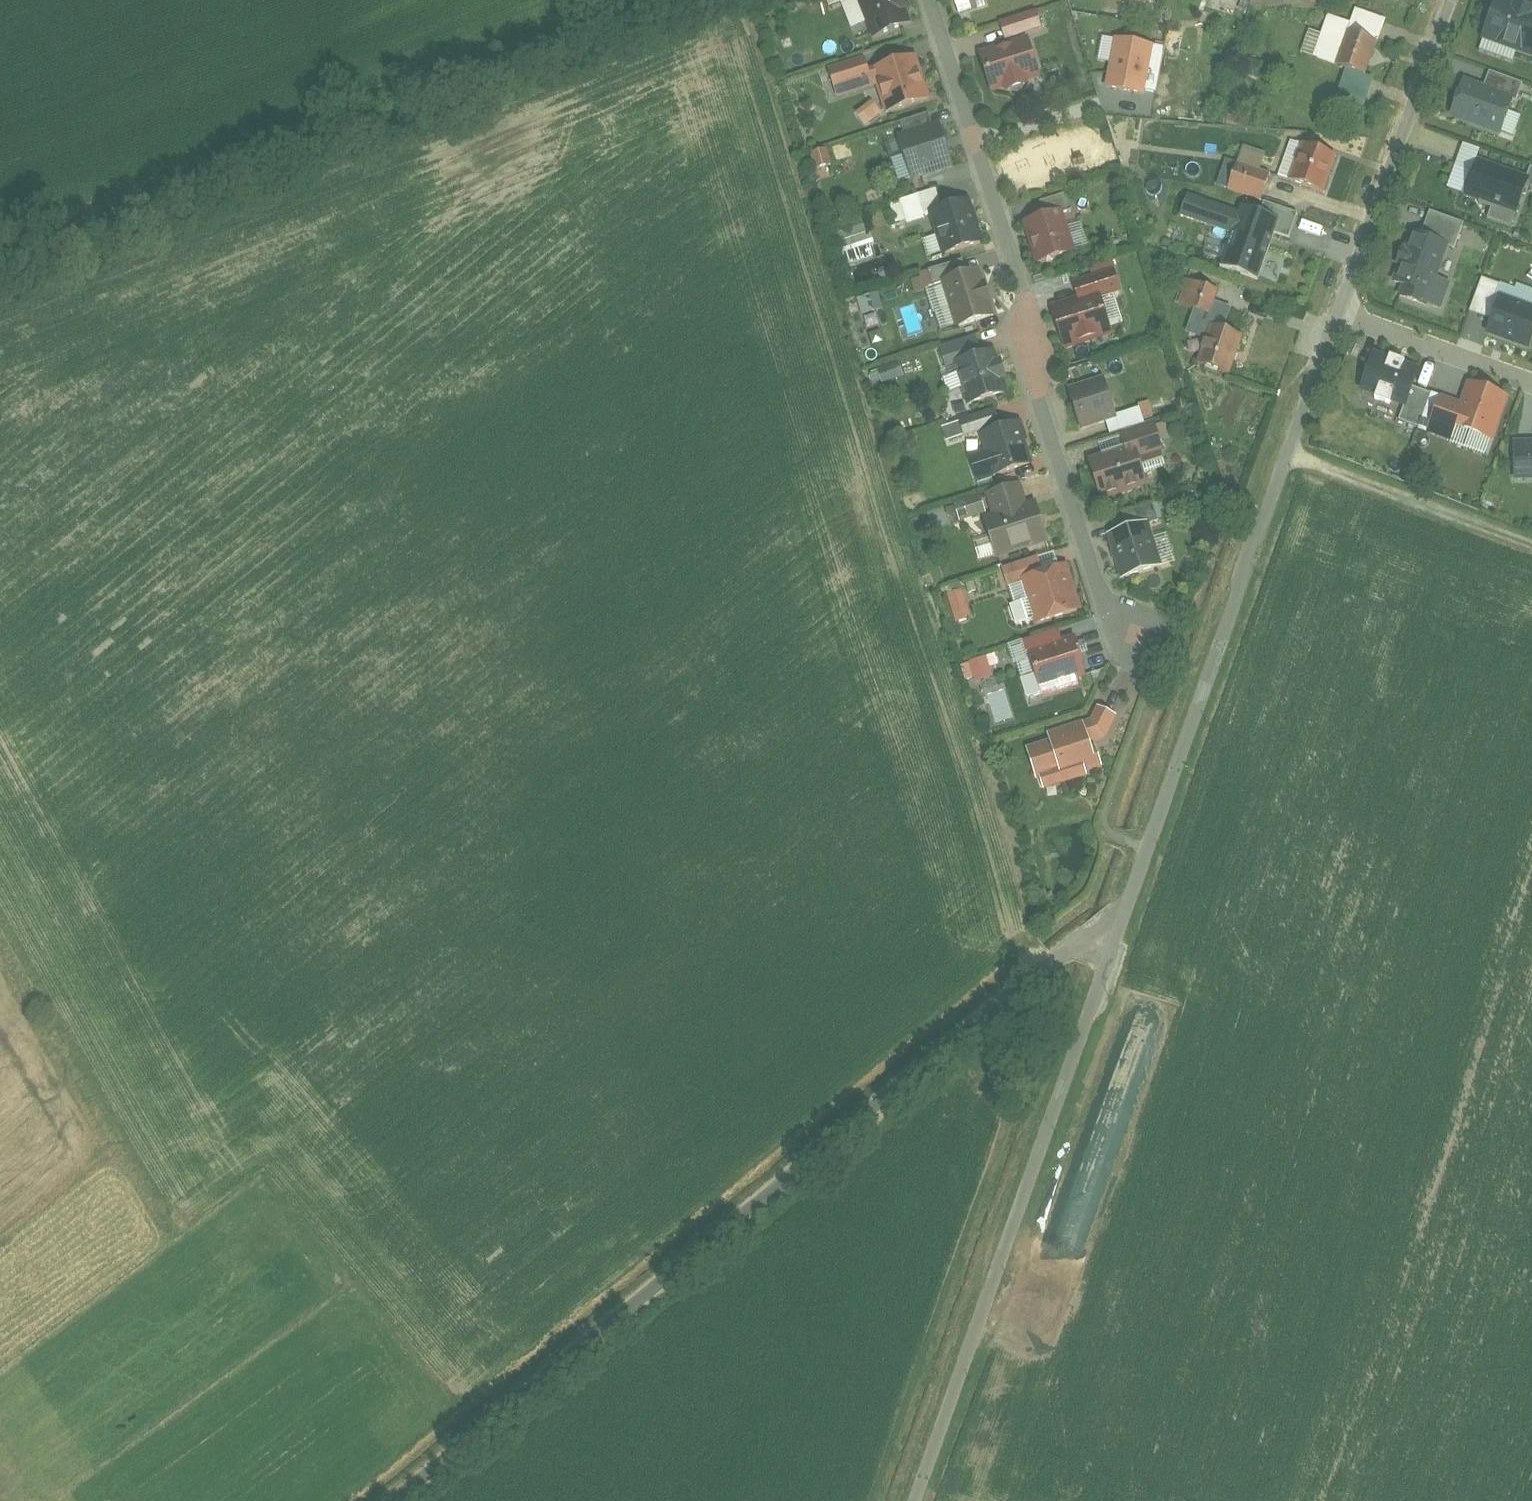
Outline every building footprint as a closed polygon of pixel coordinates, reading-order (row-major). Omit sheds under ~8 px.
[(871,40),(909,26),(900,0),(857,0),(871,40)] [(1484,44),(1531,59),(1531,10),(1502,0),(1498,0),(1484,44)] [(1316,62),(1371,83),(1389,25),(1333,6),(1316,62)] [(980,55),(992,95),(1007,90),(1009,97),(1031,90),(1028,82),(1045,76),(1033,36),(1047,32),(1041,12),(1002,24),(1008,46),(980,55)] [(1115,40),(1106,90),(1146,97),(1154,47),(1115,40)] [(871,89),(880,116),(925,102),(911,58),(866,72),(862,58),(819,72),(829,102),(871,89)] [(1464,81),(1449,121),(1503,142),(1524,87),(1489,74),(1484,88),(1464,81)] [(896,140),(910,181),(949,168),(935,127),(896,140)] [(1454,189),(1472,193),(1482,147),(1464,142),(1454,189)] [(1316,195),(1330,157),(1293,143),(1278,181),(1316,195)] [(819,170),(838,163),(832,147),(813,153),(819,170)] [(1482,159),(1472,195),(1499,202),(1494,219),(1517,226),(1521,211),(1531,214),(1531,173),(1482,159)] [(1264,175),(1224,160),(1213,190),(1253,205),(1264,175)] [(1258,283),(1278,223),(1242,210),(1239,217),(1183,197),(1174,220),(1232,240),(1222,270),(1258,283)] [(905,200),(895,203),(900,224),(910,222),(905,200)] [(926,216),(941,264),(984,251),(970,203),(926,216)] [(1071,209),(1030,222),(1044,265),(1084,253),(1071,209)] [(836,224),(849,265),(881,255),(868,215),(836,224)] [(1411,233),(1391,285),(1404,290),(1400,300),(1436,313),(1445,288),(1433,283),(1447,247),(1453,249),(1461,228),(1429,216),(1421,237),(1411,233)] [(1124,292),(1119,273),(1075,286),(1079,302),(1054,309),(1067,355),(1119,340),(1106,297),(1124,292)] [(936,287),(950,335),(994,322),(979,274),(936,287)] [(1187,280),(1179,307),(1211,317),(1219,290),(1187,280)] [(1486,339),(1530,354),(1531,347),(1531,290),(1517,285),(1515,292),(1482,281),(1470,317),(1491,324),(1486,339)] [(934,289),(921,291),(926,332),(940,330),(934,289)] [(867,315),(888,309),(883,292),(862,298),(867,315)] [(1201,367),(1237,377),(1249,336),(1213,325),(1201,367)] [(953,346),(965,389),(1006,377),(1002,366),(1008,364),(998,333),(953,346)] [(1374,354),(1359,397),(1404,413),(1419,370),(1374,354)] [(1068,394),(1082,433),(1113,423),(1099,383),(1068,394)] [(1438,399),(1423,438),(1453,449),(1459,433),(1492,445),(1510,400),(1467,383),(1458,406),(1438,399)] [(981,438),(994,482),(1040,468),(1027,424),(1003,431),(997,411),(959,422),(965,442),(981,438)] [(1089,463),(1103,508),(1149,493),(1140,466),(1169,457),(1159,423),(1118,436),(1123,453),(1089,463)] [(1511,484),(1531,483),(1531,440),(1509,441),(1511,484)] [(983,521),(996,563),(1052,545),(1040,506),(1030,510),(1024,488),(985,501),(990,519),(983,521)] [(1156,528),(1115,541),(1128,583),(1170,570),(1156,528)] [(1023,587),(1035,629),(1089,613),(1074,564),(1047,573),(1043,560),(1004,573),(1009,591),(1023,587)] [(968,589),(952,593),(958,622),(974,619),(968,589)] [(1063,631),(1025,645),(1045,698),(1093,680),(1077,638),(1067,642),(1063,631)] [(965,663),(969,682),(997,676),(992,657),(965,663)] [(1087,722),(1049,735),(1052,742),(1027,750),(1037,783),(1051,779),(1055,790),(1108,772),(1099,745),(1109,747),(1121,717),(1099,707),(1089,727),(1087,722)]
